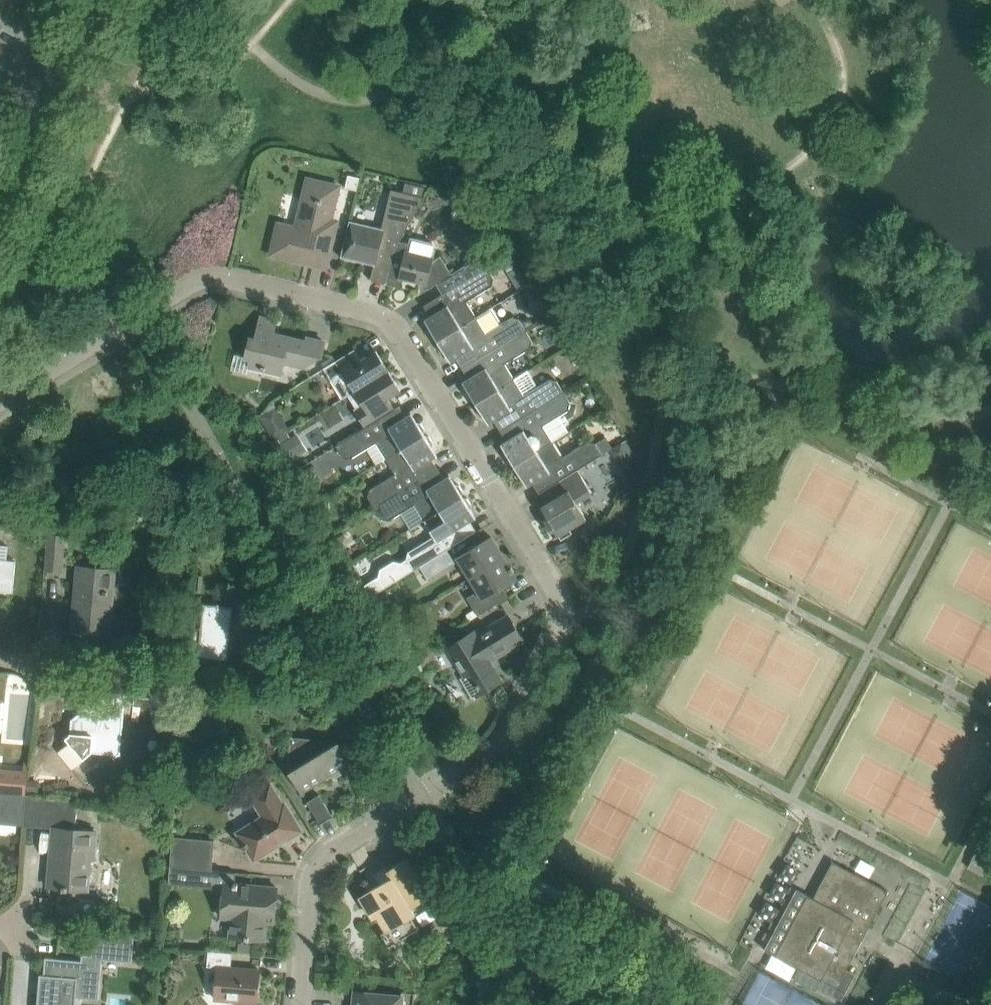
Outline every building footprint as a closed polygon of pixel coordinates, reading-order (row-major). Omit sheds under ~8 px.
[(279,238),(276,237),(275,237),(271,254),(302,262),(302,258),(327,264),(337,221),(330,219),(338,186),(307,178),(296,227),(282,224),(279,238)] [(371,278),(386,282),(393,251),(399,241),(424,197),(392,189),(383,228),(349,220),(341,257),(374,265),(371,278)] [(393,251),(386,282),(386,284),(398,287),(400,278),(420,283),(424,280),(428,288),(429,288),(429,289),(437,284),(454,273),(453,272),(451,273),(440,255),(432,260),(435,248),(433,243),(411,237),(409,243),(399,241),(393,251)] [(493,250),(481,257),(487,267),(499,259),(493,250)] [(480,257),(465,266),(472,276),(487,267),(481,257),(480,257)] [(437,340),(476,317),(466,301),(492,285),(493,278),(487,267),(472,276),(443,294),(424,306),(433,320),(427,324),(430,328),(429,332),(433,339),(437,340)] [(453,354),(462,368),(525,329),(518,318),(511,316),(501,323),(491,307),(476,317),(437,340),(438,341),(437,346),(441,352),(445,353),(448,357),(453,354)] [(321,357),(325,342),(307,337),(306,341),(273,333),(276,321),(260,317),(255,339),(250,338),(245,357),(251,358),(249,366),(281,373),(285,356),(302,360),(300,365),(305,367),(321,357)] [(475,402),(476,402),(514,379),(504,363),(530,347),(532,340),(525,329),(462,368),(471,382),(465,386),(468,390),(467,395),(471,401),(475,402)] [(342,398),(348,395),(388,370),(376,350),(361,360),(355,349),(323,368),(330,379),(342,398)] [(353,409),(365,427),(395,409),(388,398),(401,390),(388,370),(348,395),(355,407),(353,409)] [(529,370),(514,379),(476,402),(476,403),(475,408),(479,414),(483,415),(486,420),(492,416),(500,430),(563,391),(557,380),(549,379),(538,386),(529,370)] [(513,464),(514,465),(552,441),(569,431),(559,415),(568,409),(570,402),(563,391),(500,430),(509,445),(504,448),(506,452),(505,457),(509,463),(513,464)] [(376,442),(385,458),(424,434),(424,433),(425,429),(421,423),(417,422),(414,417),(408,421),(399,406),(395,409),(365,427),(336,445),(343,456),(350,458),(376,442)] [(287,431),(277,438),(291,460),(305,451),(294,435),(291,437),(287,431)] [(424,434),(385,458),(395,473),(369,489),(368,497),(374,507),(438,468),(429,454),(435,451),(432,446),(433,442),(429,436),(425,435),(424,434)] [(562,457),(552,441),(514,465),(514,466),(513,470),(517,476),(522,477),(524,482),(530,478),(539,493),(577,469),(602,454),(595,443),(588,441),(562,457)] [(414,504),(424,520),(463,496),(462,495),(463,491),(459,485),(455,484),(452,479),(447,483),(438,468),(374,507),(381,518),(388,520),(414,504)] [(576,502),(592,492),(577,469),(539,493),(546,504),(542,507),(549,518),(544,520),(555,537),(559,535),(561,539),(572,532),(569,528),(586,518),(576,502)] [(371,596),(419,566),(476,531),(468,516),(473,513),(470,508),(471,504),(467,498),(463,497),(463,496),(424,520),(433,536),(408,551),(406,559),(401,562),(394,560),(379,569),(378,576),(365,585),(371,596)] [(428,579),(456,562),(447,549),(477,531),(476,531),(419,566),(428,579)] [(49,532),(45,569),(63,571),(66,534),(49,532)] [(503,556),(491,536),(457,557),(469,577),(503,556)] [(13,593),(16,561),(7,560),(8,546),(0,545),(0,591),(13,593)] [(503,556),(469,577),(477,590),(466,597),(477,615),(504,599),(497,588),(516,577),(513,572),(514,571),(511,566),(510,567),(503,556)] [(72,630),(83,631),(82,632),(88,633),(88,631),(110,633),(115,569),(77,566),(72,630)] [(221,606),(221,605),(216,604),(216,606),(205,605),(205,606),(206,606),(204,630),(194,629),(192,653),(202,654),(203,647),(227,649),(231,608),(222,607),(221,606)] [(477,634),(475,630),(448,647),(465,675),(460,678),(473,698),(488,688),(501,680),(501,679),(500,679),(489,661),(523,640),(508,615),(477,634)] [(124,693),(124,694),(125,694),(154,697),(156,674),(126,671),(124,693)] [(69,742),(58,752),(72,769),(74,768),(74,767),(92,752),(102,753),(110,753),(114,758),(119,754),(120,754),(121,751),(120,751),(124,711),(123,711),(124,699),(119,699),(120,693),(82,689),(80,712),(79,723),(73,722),(73,719),(71,719),(70,734),(65,738),(69,742)] [(332,745),(333,741),(293,738),(291,735),(290,736),(292,739),(288,769),(292,769),(288,771),(301,792),(351,761),(338,741),(332,745)] [(25,793),(27,770),(28,762),(24,762),(23,770),(0,768),(0,791),(25,793)] [(283,804),(280,800),(270,783),(251,795),(253,800),(263,816),(237,832),(244,844),(243,845),(245,848),(247,847),(254,859),(301,830),(284,803),(283,804)] [(23,820),(25,793),(0,791),(0,818),(23,820)] [(23,820),(23,825),(53,827),(48,887),(64,888),(64,890),(69,890),(88,892),(91,847),(96,847),(97,831),(75,829),(78,798),(25,793),(23,820)] [(319,794),(309,800),(307,802),(321,824),(333,817),(323,800),(319,794)] [(172,836),(169,866),(212,870),(215,840),(172,836)] [(407,858),(388,869),(386,866),(375,873),(381,883),(359,896),(373,918),(377,916),(386,930),(379,934),(388,948),(418,929),(410,916),(415,913),(411,907),(431,895),(430,894),(407,858)] [(846,969),(888,891),(832,861),(813,898),(807,894),(806,895),(811,898),(780,956),(775,954),(775,955),(799,968),(793,978),(816,990),(817,987),(841,999),(855,973),(846,969)] [(235,872),(212,870),(169,866),(168,883),(223,888),(221,917),(231,918),(230,936),(264,939),(266,921),(274,921),(275,908),(277,887),(238,884),(238,882),(235,882),(234,882),(235,872)] [(101,962),(101,959),(131,962),(134,935),(94,932),(92,955),(83,955),(82,961),(46,958),(44,975),(40,975),(37,1004),(73,1004),(74,996),(97,998),(101,962)] [(742,944),(755,948),(759,936),(746,932),(742,944)] [(259,971),(260,971),(260,970),(231,968),(232,953),(208,950),(207,966),(217,967),(214,998),(257,1002),(258,1000),(256,1000),(259,971)] [(415,992),(402,991),(401,995),(355,991),(354,1004),(414,1004),(415,992)]
